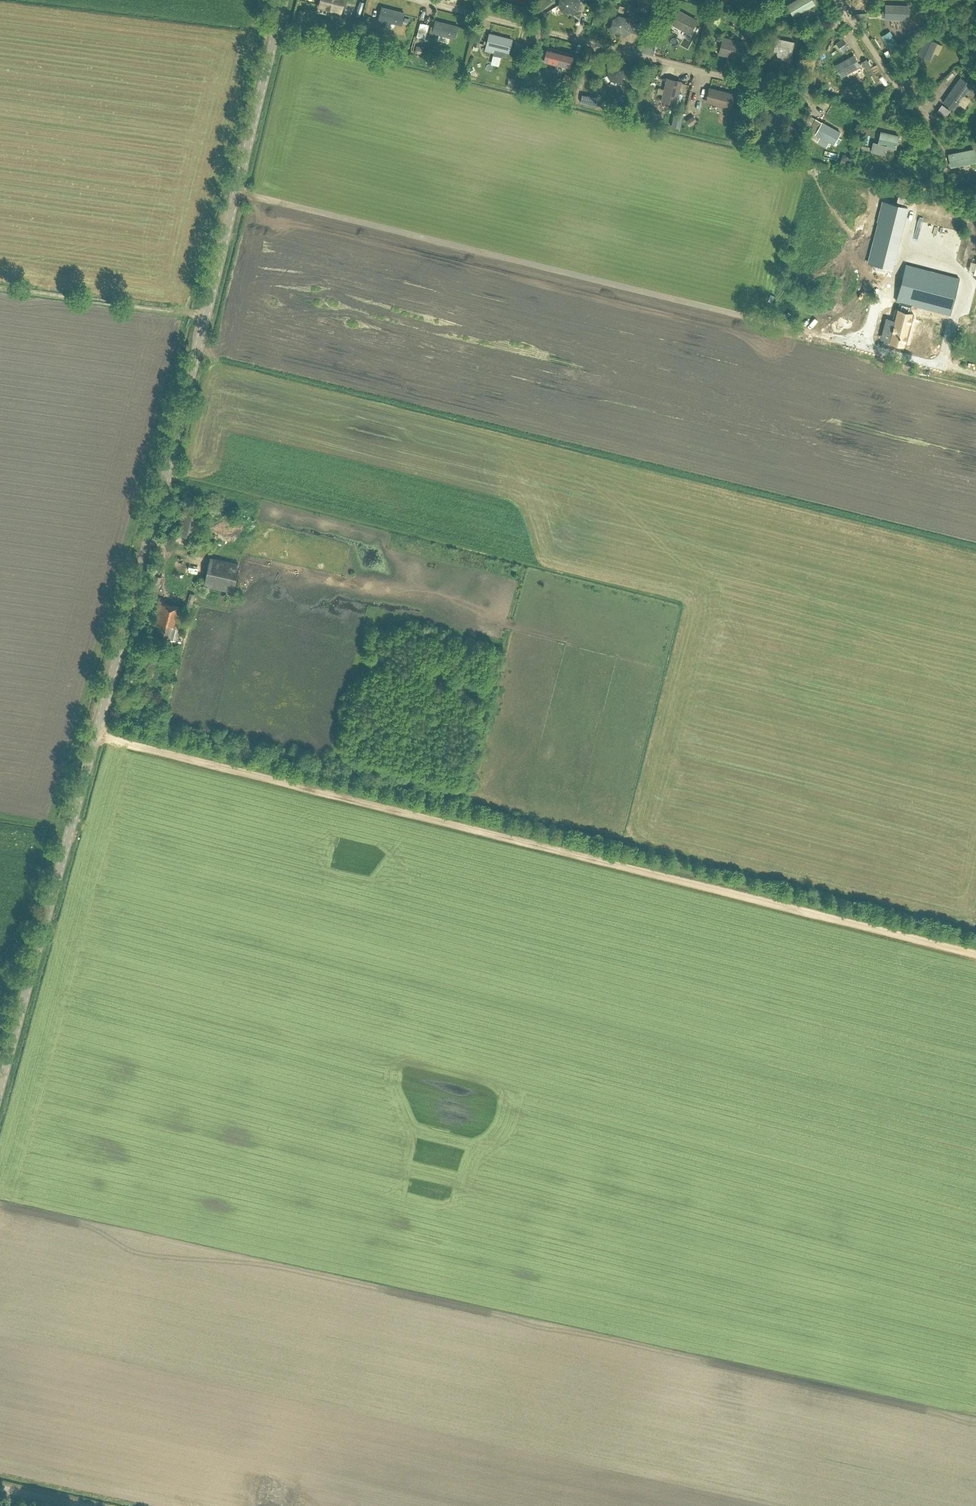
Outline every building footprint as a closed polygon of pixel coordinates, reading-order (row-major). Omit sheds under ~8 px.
[(319,5),(341,10),(343,0),(320,0),(319,5)] [(549,14),(558,6),(553,0),(544,0),(540,4),(549,14)] [(558,5),(562,10),(568,12),(571,10),(573,14),(577,11),(580,1),(579,0),(560,0),(558,5)] [(800,12),(814,3),(812,0),(797,0),(787,5),(793,15),(800,12)] [(909,6),(886,5),(885,17),(908,18),(909,6)] [(379,19),(386,20),(401,24),(404,12),(382,7),(379,19)] [(679,10),(675,17),(669,13),(665,19),(690,33),(697,19),(679,10)] [(630,32),(633,22),(630,17),(626,20),(625,17),(618,15),(613,19),(611,25),(615,31),(621,32),(624,31),(626,34),(630,32)] [(658,31),(660,17),(653,16),(651,30),(658,31)] [(448,42),(450,37),(455,38),(458,25),(437,21),(434,33),(438,34),(437,39),(448,42)] [(421,33),(429,34),(431,25),(422,24),(421,33)] [(513,39),(490,33),(486,46),(485,51),(493,53),(495,48),(509,51),(513,39)] [(743,42),(722,37),(718,53),(739,58),(743,42)] [(937,42),(925,37),(918,53),(930,59),(937,42)] [(776,38),(773,50),(777,51),(777,54),(778,56),(781,56),(782,58),(789,60),(790,58),(794,41),(776,38)] [(847,55),(853,50),(846,42),(840,48),(847,55)] [(548,48),(545,60),(561,64),(562,62),(572,64),(574,55),(548,48)] [(836,65),(842,76),(860,66),(854,54),(836,65)] [(492,56),(489,75),(495,76),(498,64),(503,65),(505,58),(492,56)] [(609,68),(607,74),(611,80),(617,81),(619,80),(623,86),(628,83),(626,81),(629,71),(626,66),(622,68),(621,66),(615,64),(609,68)] [(961,77),(957,83),(944,101),(954,108),(967,90),(971,84),(961,77)] [(681,97),(678,97),(682,81),(667,78),(662,100),(676,104),(683,105),(685,100),(685,98),(681,97)] [(711,89),(708,100),(730,105),(733,95),(711,89)] [(788,109),(765,102),(762,115),(784,121),(788,109)] [(808,118),(803,126),(810,130),(814,122),(808,118)] [(672,119),(670,126),(679,129),(681,122),(676,120),(672,119)] [(810,130),(820,136),(817,142),(827,147),(830,141),(834,143),(835,140),(839,142),(841,138),(838,136),(840,132),(816,119),(810,130)] [(895,148),(898,135),(881,131),(878,143),(874,143),(874,142),(873,142),(872,150),(873,151),(883,153),(884,153),(885,145),(895,148)] [(949,153),(951,166),(975,161),(973,148),(949,153)] [(868,261),(892,268),(908,207),(887,201),(885,211),(880,210),(877,220),(878,221),(868,261)] [(953,239),(952,253),(960,254),(962,240),(953,239)] [(963,247),(963,259),(971,259),(971,248),(963,247)] [(906,264),(896,301),(950,314),(959,277),(906,264)] [(896,308),(888,341),(905,345),(914,312),(896,308)] [(205,509),(185,503),(176,533),(197,538),(205,509)] [(240,563),(211,556),(204,585),(234,592),(240,563)] [(192,606),(195,594),(189,593),(186,605),(192,606)] [(150,633),(176,640),(184,607),(159,600),(150,633)]
